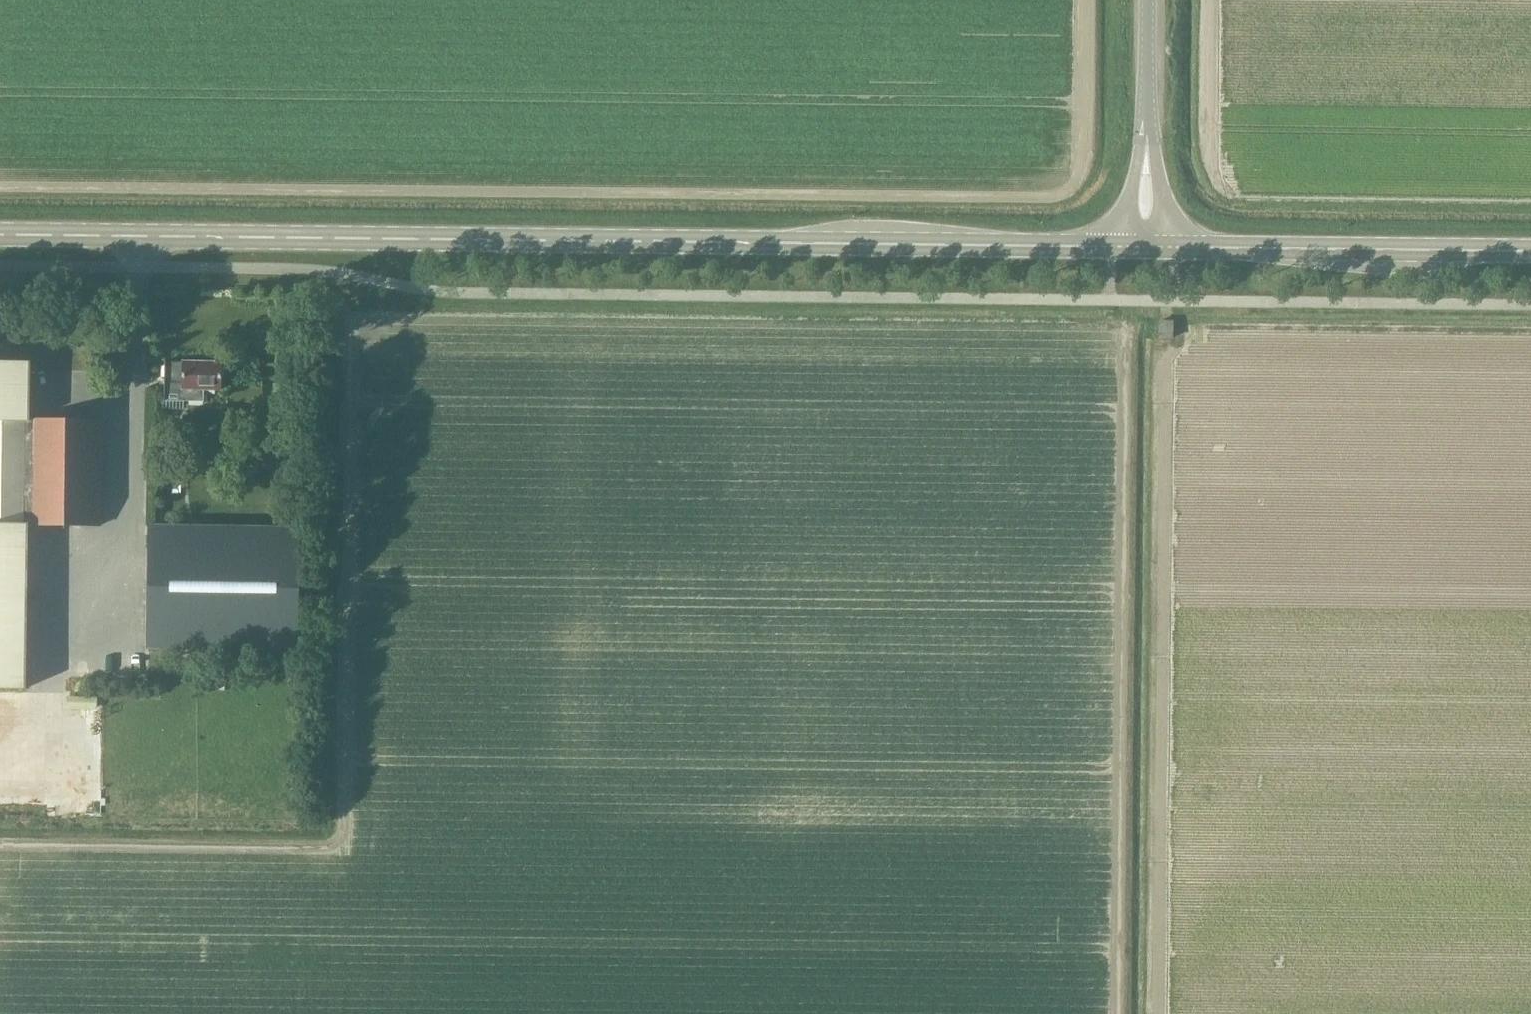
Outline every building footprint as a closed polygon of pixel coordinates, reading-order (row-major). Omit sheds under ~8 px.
[(220,389),(221,361),(182,360),(182,361),(164,360),(163,408),(183,409),(183,400),(204,400),(204,388),(220,389)] [(0,365),(0,687),(25,687),(27,523),(99,524),(101,419),(28,418),(29,365),(0,365)] [(296,527),(151,525),(149,646),(294,648),(296,527)]
